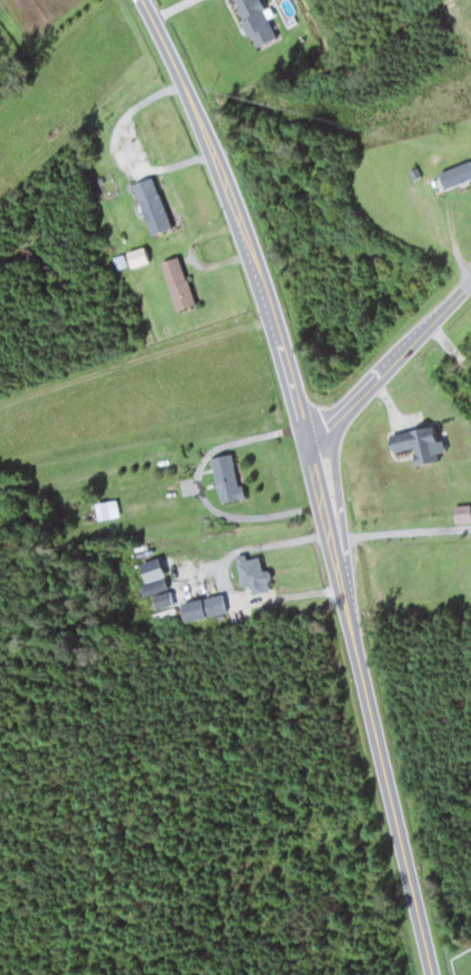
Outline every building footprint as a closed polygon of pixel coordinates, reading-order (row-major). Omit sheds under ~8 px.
[(274,36),(258,0),(229,0),(251,47),(274,36)] [(150,235),(169,228),(151,177),(131,184),(150,235)] [(138,271),(150,269),(145,247),(133,250),(138,271)] [(193,304),(179,256),(159,261),(174,310),(193,304)] [(459,382),(470,395),(470,371),(459,382)] [(231,454),(211,457),(217,501),(237,498),(231,454)] [(400,483),(421,476),(415,456),(393,463),(400,483)] [(91,520),(118,518),(116,501),(89,503),(91,520)] [(251,594),(269,591),(267,570),(260,571),(258,557),(246,558),(245,554),(236,555),(240,588),(250,587),(251,594)] [(203,618),(223,613),(219,594),(199,600),(203,618)]
